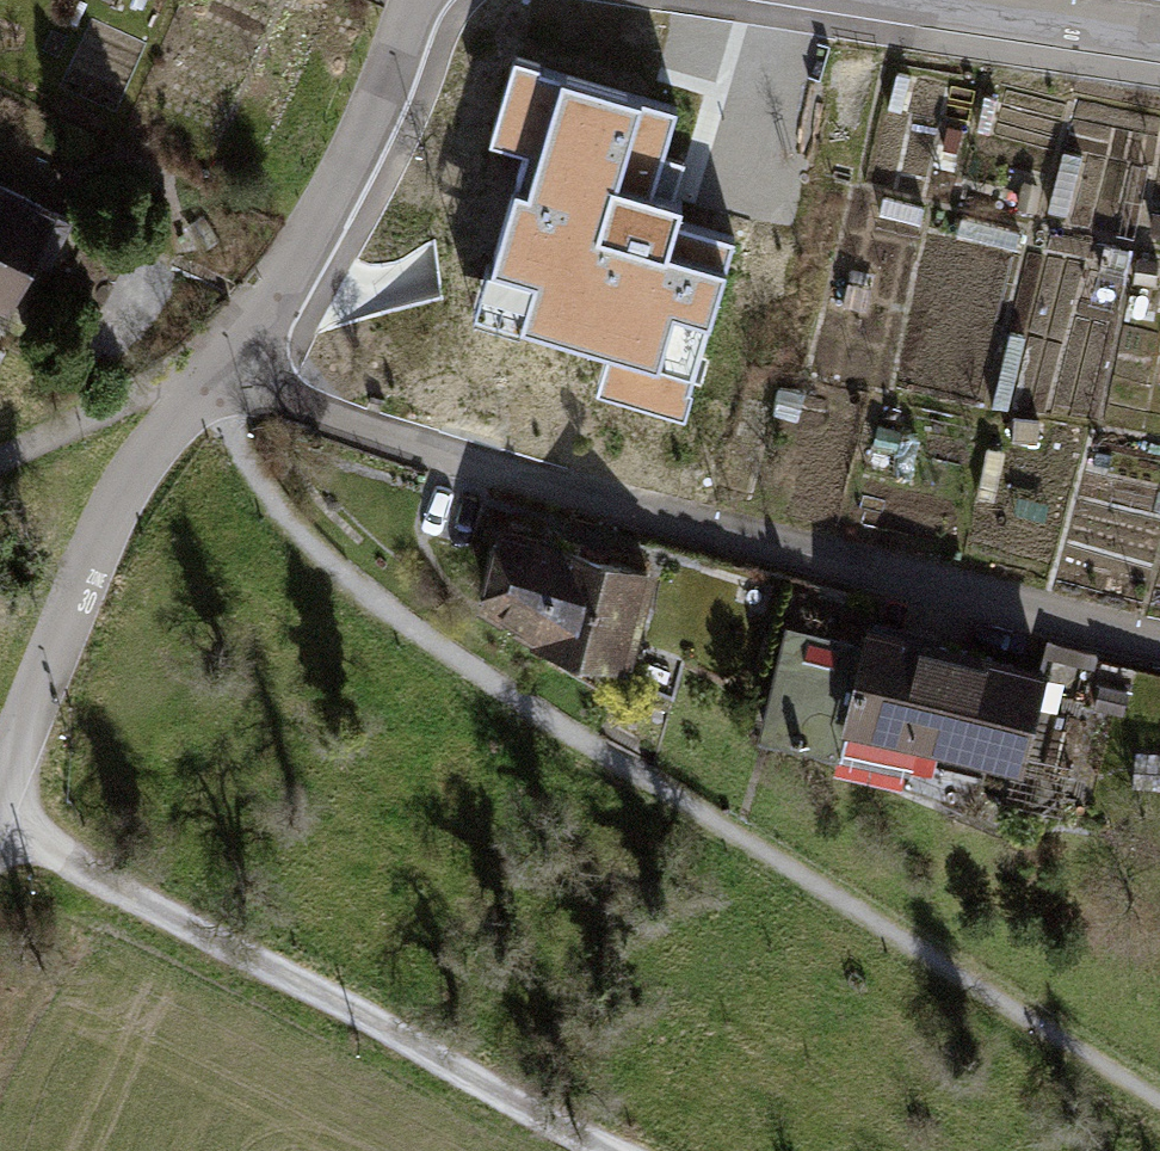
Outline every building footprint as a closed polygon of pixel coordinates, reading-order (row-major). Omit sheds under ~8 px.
[(678,104),(505,53),(479,142),(519,154),(472,311),(610,352),(599,388),(681,412),(732,238),(685,225),(695,191),(656,179),(678,104)] [(0,181),(0,305),(17,312),(64,209),(0,181)] [(659,570),(500,524),(478,602),(532,640),(631,668),(659,570)] [(1052,666),(869,620),(864,643),(787,623),(759,732),(911,771),(918,745),(1025,772),(1052,666)]
